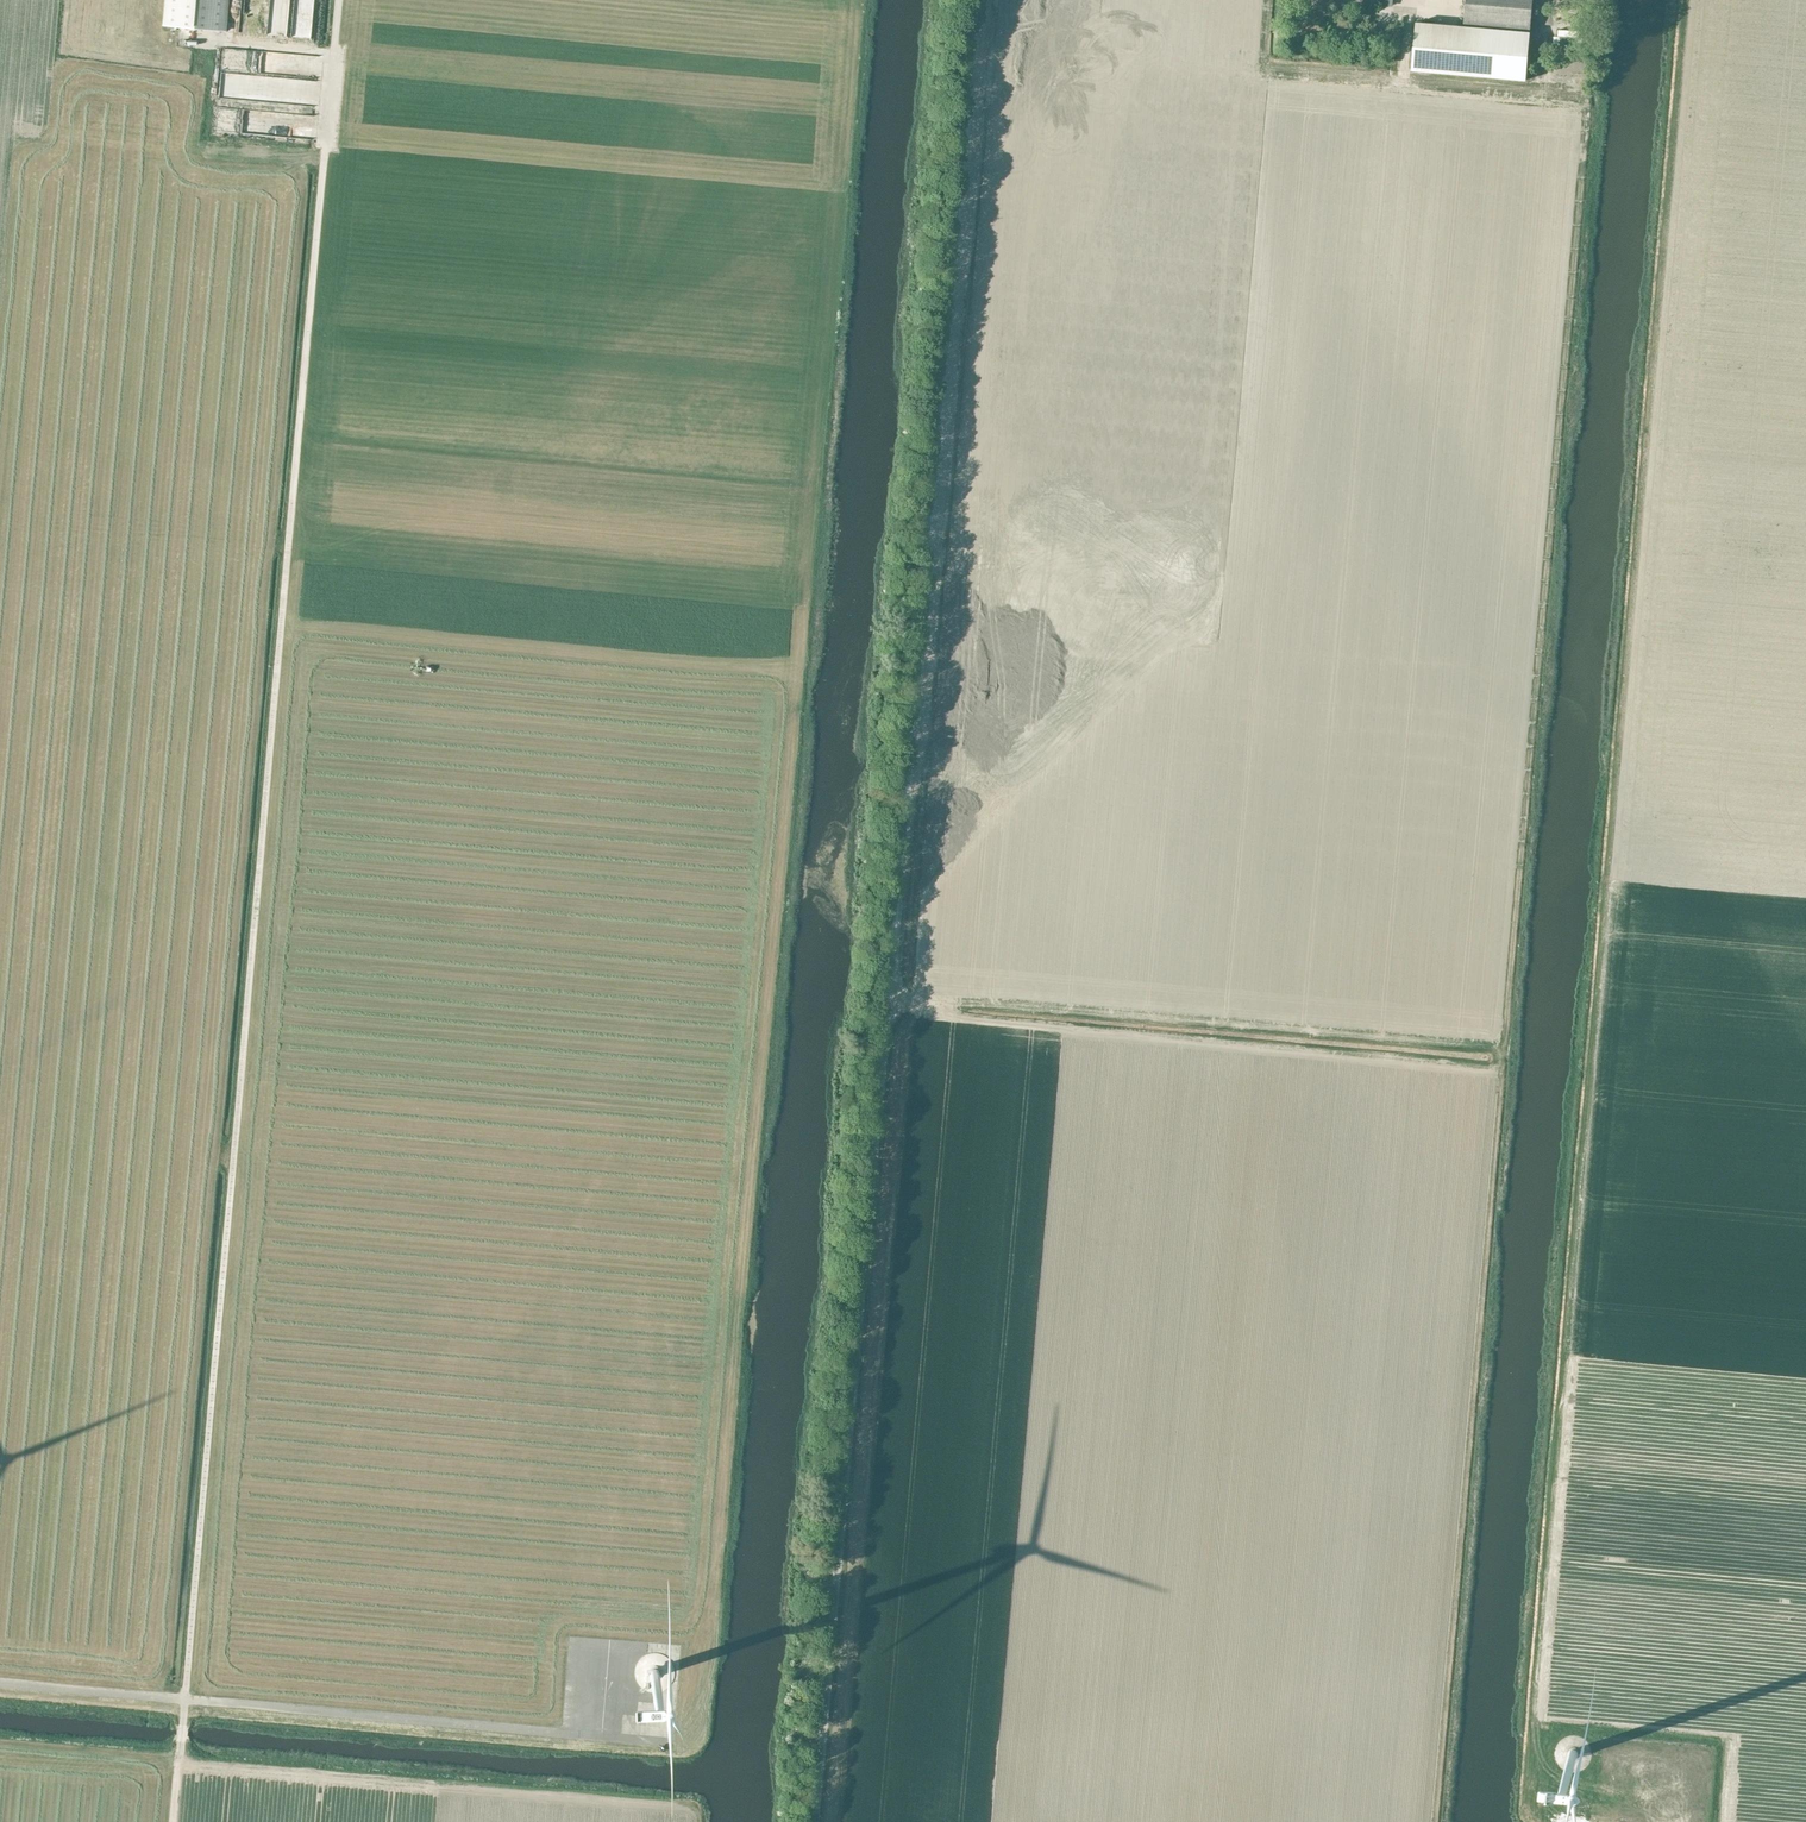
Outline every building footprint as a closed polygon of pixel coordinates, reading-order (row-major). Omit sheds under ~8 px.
[(226,32),(228,0),(169,0),(166,27),(226,32)] [(1534,0),(1467,0),(1465,27),(1417,23),(1413,70),(1527,80),(1534,0)] [(262,23),(260,28),(275,32),(276,26),(262,23)] [(217,47),(216,56),(226,56),(226,47),(217,47)] [(255,72),(225,70),(225,65),(214,64),(212,92),(215,92),(214,105),(231,106),(232,91),(254,93),(255,72)] [(1387,73),(1388,67),(1376,65),(1375,71),(1387,73)] [(648,1671),(648,1672),(648,1673),(648,1674),(648,1675),(649,1676),(649,1677),(650,1677),(650,1678),(651,1678),(651,1679),(652,1679),(653,1679),(654,1680),(655,1680),(656,1680),(657,1679),(658,1679),(659,1679),(660,1678),(661,1677),(661,1676),(662,1676),(662,1675),(662,1674),(663,1673),(663,1672),(663,1671),(662,1670),(662,1669),(662,1668),(661,1668),(661,1667),(660,1666),(659,1666),(658,1665),(657,1665),(656,1665),(655,1665),(654,1665),(653,1665),(652,1665),(651,1666),(650,1666),(650,1667),(649,1667),(649,1668),(648,1669),(648,1670),(648,1671)] [(1568,1754),(1568,1755),(1568,1756),(1568,1757),(1569,1757),(1569,1758),(1570,1758),(1570,1759),(1571,1759),(1572,1759),(1572,1760),(1573,1760),(1574,1760),(1574,1759),(1575,1759),(1576,1759),(1576,1758),(1577,1758),(1577,1757),(1577,1756),(1578,1756),(1578,1755),(1578,1754),(1577,1753),(1577,1752),(1576,1752),(1576,1751),(1575,1751),(1575,1750),(1574,1750),(1573,1750),(1572,1750),(1571,1750),(1571,1751),(1570,1751),(1570,1752),(1569,1752),(1569,1753),(1568,1753),(1568,1754)]
